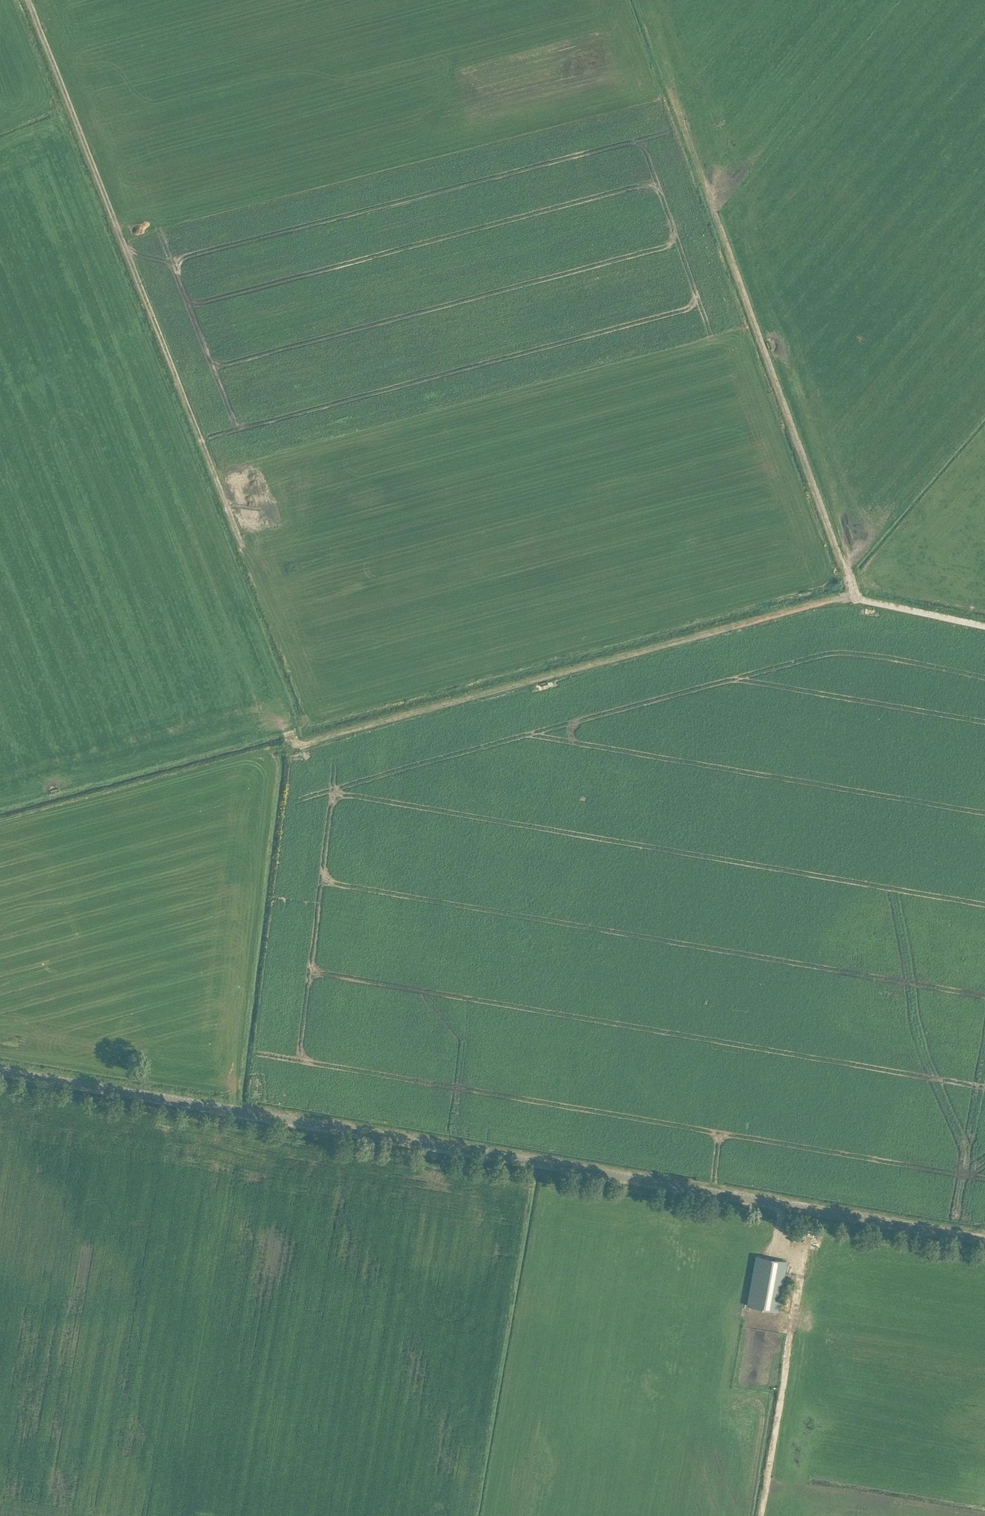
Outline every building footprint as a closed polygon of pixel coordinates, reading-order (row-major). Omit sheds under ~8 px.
[(793,1244),(803,1245),(805,1236),(799,1235),(799,1238),(794,1237),(793,1244)] [(757,1255),(755,1265),(748,1305),(777,1311),(786,1261),(757,1255)]
